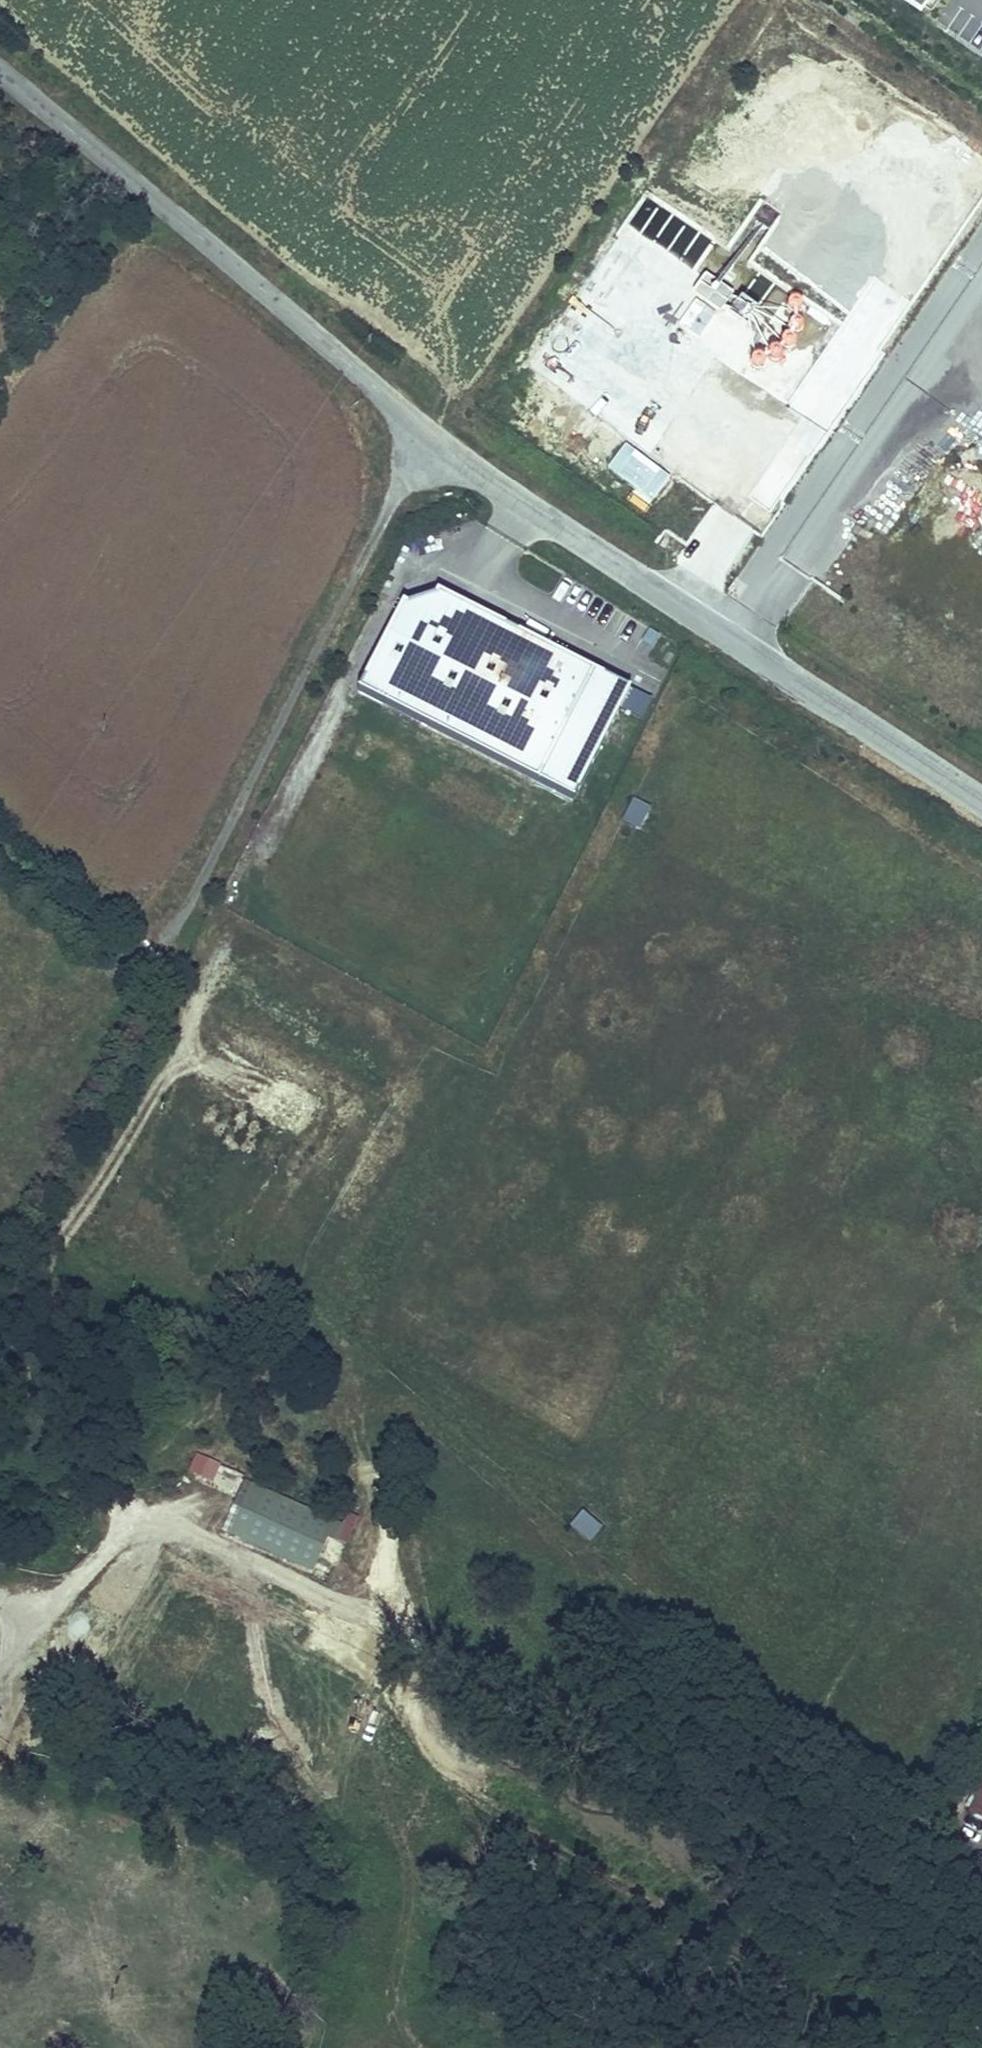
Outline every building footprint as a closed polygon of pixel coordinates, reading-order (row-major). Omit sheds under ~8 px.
[(923,16),(934,0),(898,0),(923,16)] [(670,478),(626,444),(608,467),(651,501),(670,478)] [(404,603),(358,693),(573,803),(631,690),(439,592),(436,596),(408,605),(404,603)] [(631,797),(619,820),(637,829),(649,806),(631,797)] [(198,1454),(191,1471),(238,1491),(245,1474),(198,1454)] [(250,1482),(227,1536),(313,1572),(319,1560),(336,1568),(357,1517),(346,1512),(342,1521),(250,1482)] [(579,1510),(566,1526),(589,1543),(601,1526),(579,1510)] [(969,1814),(981,1820),(981,1787),(969,1814)]
